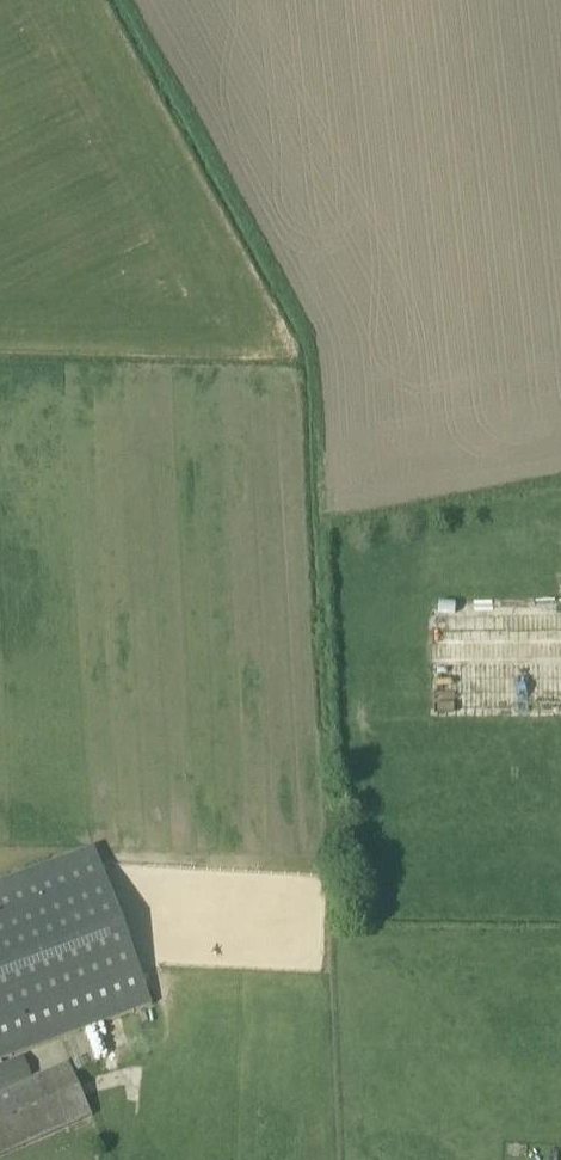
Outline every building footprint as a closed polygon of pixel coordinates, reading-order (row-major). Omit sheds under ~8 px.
[(152,1006),(140,975),(100,864),(94,848),(0,882),(0,1062),(152,1006)] [(82,1094),(68,1062),(0,1092),(0,1156),(92,1116),(82,1094)]
